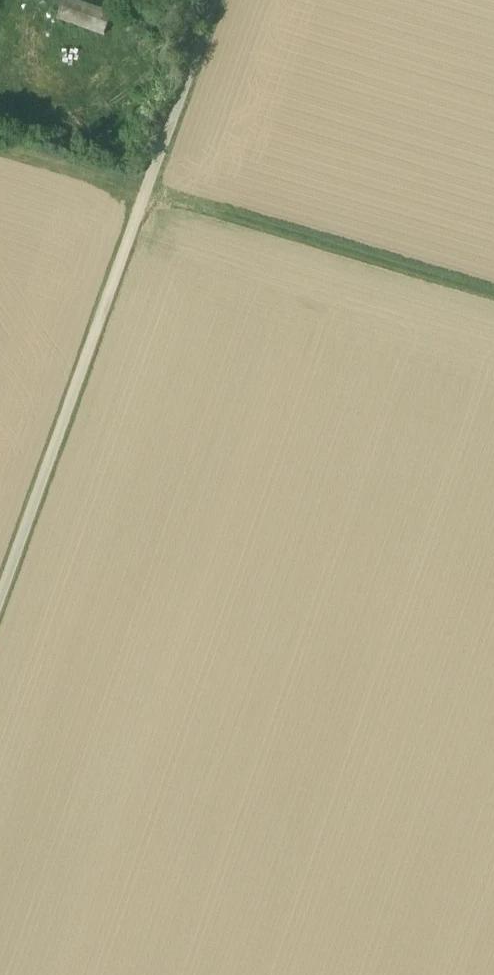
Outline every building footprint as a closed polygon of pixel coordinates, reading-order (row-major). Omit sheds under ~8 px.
[(102,38),(109,21),(69,7),(65,24),(102,38)]
